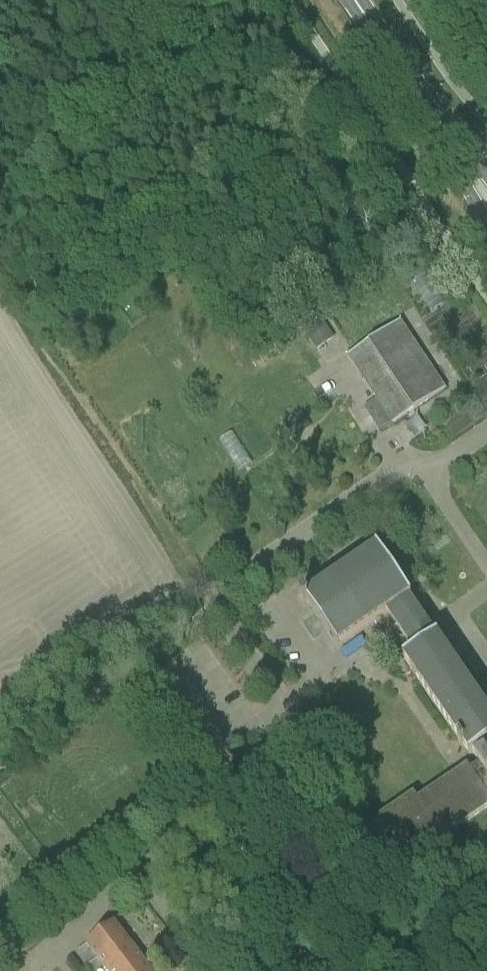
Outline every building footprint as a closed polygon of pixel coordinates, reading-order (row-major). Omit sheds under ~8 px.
[(399,322),(347,357),(393,425),(444,391),(399,322)] [(322,325),(305,336),(315,351),(332,340),(322,325)] [(471,755),(486,743),(486,711),(436,636),(434,637),(408,599),(410,597),(376,548),(304,597),(302,595),(298,598),(303,605),(306,603),(336,647),(386,613),(413,652),(402,659),(468,757),(471,755)] [(391,862),(392,864),(421,843),(426,849),(486,807),(486,743),(471,755),(478,765),(469,771),(466,767),(417,801),(413,795),(361,830),(386,865),(391,862)] [(122,936),(112,923),(85,944),(95,956),(122,936)] [(122,936),(95,956),(105,969),(132,948),(122,936)] [(105,969),(106,970),(129,970),(142,961),(132,948),(105,969)] [(129,970),(149,970),(142,961),(129,970)]
